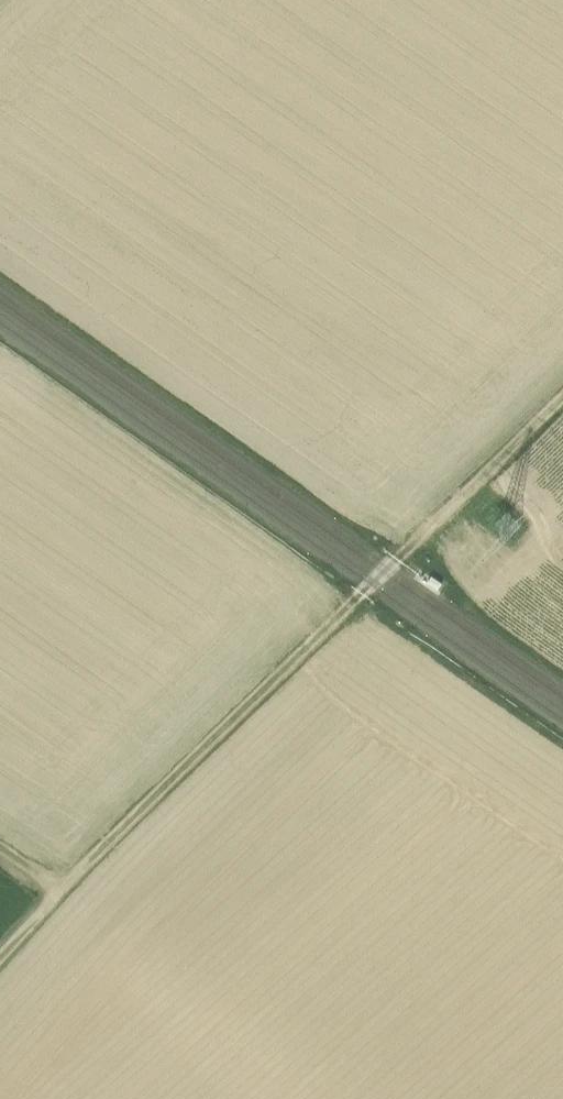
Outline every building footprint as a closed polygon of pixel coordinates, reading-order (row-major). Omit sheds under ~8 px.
[(443,584),(432,576),(427,584),(437,591),(443,584)]
